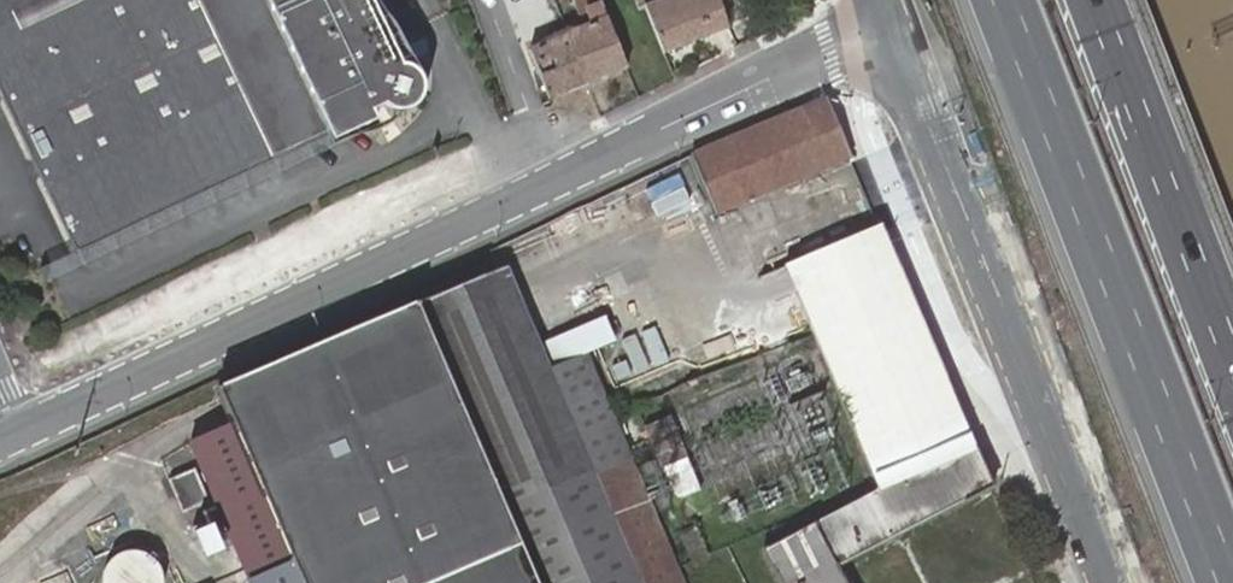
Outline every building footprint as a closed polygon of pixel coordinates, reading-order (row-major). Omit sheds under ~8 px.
[(77,253),(330,134),(267,0),(0,0),(0,90),(77,253)] [(371,0),(267,0),(330,134),(373,114),(369,105),(381,99),(382,103),(386,107),(391,111),(399,113),(407,113),(414,109),(420,104),(423,98),(424,90),(423,81),(418,74),(413,70),(408,68),(403,67),(371,0)] [(586,84),(627,68),(599,0),(574,0),(581,21),(573,24),(575,31),(567,34),(586,84)] [(728,30),(718,0),(637,0),(640,5),(645,3),(665,54),(728,30)] [(530,48),(550,98),(586,84),(567,34),(530,48)] [(716,212),(850,157),(825,99),(691,155),(694,162),(713,207),(716,212)] [(890,249),(880,227),(783,267),(811,335),(876,491),(760,553),(776,582),(846,582),(838,568),(991,487),(890,249)] [(682,566),(635,459),(612,407),(589,354),(585,354),(546,371),(504,270),(217,391),(233,427),(189,445),(248,582),(689,582),(682,566)] [(671,418),(645,428),(675,502),(701,493),(671,418)] [(102,582),(163,582),(162,575),(157,566),(151,559),(143,555),(133,552),(124,554),(115,558),(108,565),(104,572),(102,582)]
